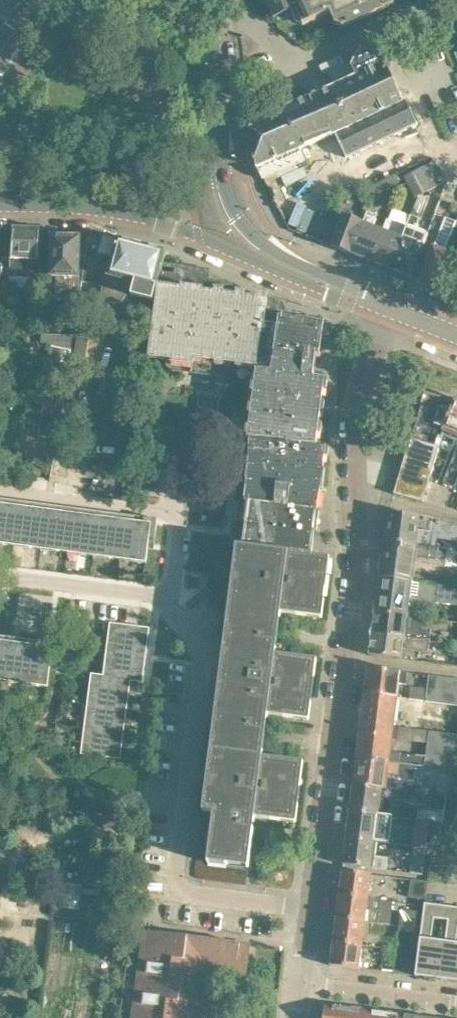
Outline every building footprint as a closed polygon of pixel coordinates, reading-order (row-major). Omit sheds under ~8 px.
[(267,1),(274,18),(295,8),(295,7),(312,0),(270,0),(267,1)] [(295,8),(303,25),(330,13),(335,24),(342,27),(394,4),(396,0),(312,0),(295,7),(295,8)] [(413,126),(415,125),(417,124),(407,101),(406,99),(403,100),(385,63),(382,64),(377,55),(367,52),(357,57),(352,66),(357,76),(354,78),(353,78),(381,141),(413,126)] [(353,78),(331,88),(348,127),(350,127),(355,137),(354,138),(360,151),(381,141),(353,78)] [(293,104),(284,108),(301,148),(335,134),(346,157),(360,151),(354,138),(355,137),(350,127),(348,127),(331,88),(308,98),(305,90),(300,88),(292,91),(290,96),(293,104)] [(300,149),(301,148),(284,108),(251,123),(256,167),(262,179),(306,160),(300,149)] [(439,172),(434,161),(414,172),(419,182),(439,172)] [(406,176),(411,186),(419,182),(414,172),(406,176)] [(425,193),(445,183),(439,172),(419,182),(425,193)] [(395,175),(383,181),(386,189),(399,182),(395,175)] [(374,195),(386,189),(383,181),(370,188),(374,195)] [(425,193),(419,182),(411,186),(417,197),(425,193)] [(363,222),(352,253),(371,261),(383,231),(373,227),(378,216),(368,212),(363,222)] [(343,215),(331,246),(351,254),(352,253),(363,222),(343,215)] [(307,237),(317,241),(325,220),(315,216),(307,237)] [(407,227),(391,268),(411,276),(427,234),(415,229),(419,219),(411,216),(407,227)] [(383,231),(371,261),(391,268),(407,227),(387,219),(383,231)] [(317,241),(327,245),(335,224),(325,220),(317,241)] [(445,252),(435,248),(422,281),(446,291),(456,262),(456,222),(445,252)] [(10,276),(9,288),(33,289),(34,278),(41,278),(42,255),(38,255),(40,235),(40,228),(13,227),(12,235),(10,276)] [(52,236),(50,277),(56,277),(55,321),(62,321),(76,321),(82,281),(89,237),(52,236)] [(89,237),(82,281),(103,286),(102,290),(103,297),(107,303),(115,305),(122,303),(126,296),(128,287),(133,289),(132,296),(153,302),(153,300),(161,271),(166,252),(166,251),(118,238),(118,240),(104,237),(103,237),(89,237)] [(152,339),(149,358),(165,360),(165,362),(165,364),(166,365),(167,367),(168,368),(169,369),(171,370),(172,371),(174,371),(183,372),(184,372),(186,372),(188,372),(190,371),(191,369),(193,368),(235,374),(246,375),(257,377),(255,393),(253,407),(252,415),(249,438),(254,439),(248,480),(245,502),(235,501),(231,536),(230,543),(231,543),(234,544),(244,545),(244,547),(312,555),(315,532),(317,513),(320,491),(326,448),(326,447),(317,445),(325,382),(325,380),(313,379),(315,367),(316,356),(320,357),(323,331),(324,325),(322,325),(281,320),(280,320),(279,320),(278,320),(280,305),(268,303),(268,300),(204,291),(206,272),(177,268),(175,268),(174,272),(161,271),(153,300),(157,301),(157,303),(152,339)] [(77,338),(76,346),(87,348),(89,339),(77,338)] [(124,341),(122,350),(133,353),(135,344),(124,341)] [(49,346),(47,358),(54,360),(64,362),(69,363),(71,351),(70,350),(49,346)] [(76,346),(74,355),(86,357),(87,348),(76,346)] [(122,350),(119,358),(131,361),(133,353),(122,350)] [(74,355),(73,364),(85,365),(86,357),(74,355)] [(119,358),(117,366),(128,370),(131,361),(119,358)] [(117,366),(115,375),(126,378),(128,370),(117,366)] [(445,429),(455,403),(452,402),(452,401),(424,392),(394,494),(423,502),(445,429)] [(43,400),(38,435),(56,438),(61,403),(43,400)] [(445,429),(456,434),(456,402),(456,403),(455,403),(445,429)] [(0,504),(0,544),(146,563),(148,549),(154,549),(157,524),(0,504)] [(384,542),(432,548),(434,537),(456,540),(456,525),(429,517),(421,516),(389,512),(388,512),(384,542)] [(384,542),(380,579),(414,583),(416,566),(417,562),(446,565),(448,550),(432,548),(384,542)] [(214,721),(203,811),(213,813),(207,862),(228,864),(247,868),(248,868),(249,864),(253,829),(254,824),(255,818),(296,823),(303,762),(300,762),(294,761),(263,757),(264,743),(267,719),(268,715),(286,717),(309,720),(311,703),(314,678),(317,660),(291,656),(276,655),(277,641),(279,626),(281,613),(322,618),(330,558),(312,555),(244,547),(236,546),(225,635),(214,721)] [(199,589),(202,589),(206,590),(208,578),(207,578),(200,577),(199,586),(199,589)] [(414,583),(380,579),(375,612),(407,616),(408,605),(435,608),(435,603),(456,606),(456,589),(414,583)] [(375,612),(372,633),(430,641),(431,631),(422,630),(423,619),(407,616),(375,612)] [(110,623),(107,649),(146,654),(150,628),(110,623)] [(430,641),(372,633),(370,655),(401,659),(403,650),(428,653),(430,641)] [(48,687),(50,673),(55,674),(59,649),(0,641),(0,681),(48,687)] [(143,677),(146,654),(107,649),(103,675),(103,676),(131,680),(131,681),(142,682),(143,677)] [(368,667),(365,693),(397,697),(399,684),(406,685),(408,672),(368,667)] [(91,674),(88,701),(127,705),(131,681),(131,680),(103,676),(103,675),(91,674)] [(446,703),(456,704),(456,679),(436,676),(436,677),(435,689),(427,688),(426,701),(446,703)] [(365,693),(361,723),(393,727),(397,697),(365,693)] [(446,703),(426,701),(409,699),(408,709),(445,713),(446,703)] [(88,701),(84,727),(124,732),(127,705),(88,701)] [(393,727),(361,723),(356,759),(420,767),(439,769),(456,771),(456,763),(456,735),(429,732),(426,757),(392,753),(392,752),(395,728),(393,727)] [(120,759),(124,732),(84,727),(81,754),(120,759)] [(126,749),(125,759),(134,760),(135,751),(126,749)] [(420,767),(356,759),(353,784),(384,788),(386,788),(388,773),(419,777),(420,767)] [(439,769),(437,782),(443,783),(442,788),(454,790),(456,771),(439,769)] [(381,815),(384,788),(353,784),(350,811),(381,815)] [(430,811),(429,821),(444,822),(445,810),(430,809),(430,811)] [(394,816),(381,815),(350,811),(346,837),(377,841),(391,843),(394,816)] [(417,819),(414,846),(426,848),(426,843),(441,845),(444,822),(429,821),(417,819)] [(377,841),(346,837),(343,865),(387,870),(389,858),(375,856),(377,841)] [(448,839),(446,858),(456,859),(456,840),(448,839)] [(414,846),(410,873),(422,875),(423,867),(426,848),(414,846)] [(371,874),(342,871),(339,894),(368,898),(371,874)] [(427,882),(412,879),(409,897),(419,898),(425,899),(427,882)] [(381,899),(368,898),(339,894),(336,918),(365,922),(378,923),(381,899)] [(441,980),(446,941),(432,939),(435,918),(449,920),(450,906),(424,903),(415,976),(441,980)] [(446,941),(441,980),(456,982),(456,907),(450,906),(449,920),(446,941)] [(398,926),(415,928),(417,911),(400,909),(398,926)] [(365,922),(336,918),(333,942),(362,945),(365,922)] [(413,946),(415,928),(398,926),(396,944),(413,946)] [(133,1017),(208,1017),(214,973),(246,977),(250,945),(144,931),(133,1017)] [(362,945),(333,942),(330,965),(359,969),(362,945)] [(396,955),(393,973),(409,976),(412,957),(396,955)] [(323,1017),(345,1017),(347,1008),(325,1005),(323,1017)] [(367,1010),(347,1008),(345,1017),(366,1017),(367,1010)]
